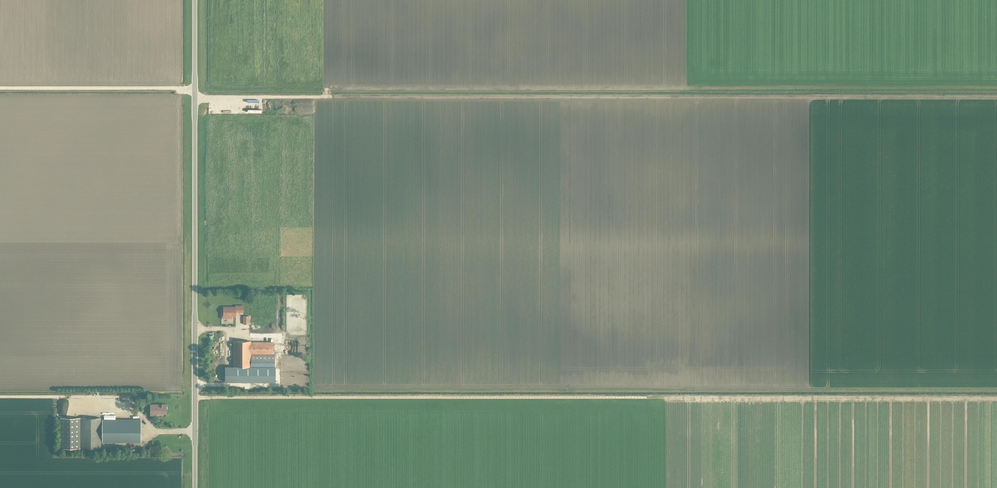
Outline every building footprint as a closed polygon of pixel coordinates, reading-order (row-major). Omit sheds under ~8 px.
[(236,316),(236,312),(243,312),(243,306),(235,306),(235,307),(223,307),(223,310),(221,310),(221,318),(232,318),(232,316),(236,316)] [(250,342),(250,341),(233,341),(233,366),(250,366),(250,354),(273,354),(273,342),(250,342)] [(250,354),(250,366),(275,366),(275,354),(273,354),(250,354)] [(274,366),(223,366),(223,381),(274,381),(274,366)] [(166,413),(166,404),(162,404),(161,404),(150,404),(150,415),(156,415),(156,413),(166,413)] [(60,418),(60,448),(80,448),(80,418),(60,418)] [(100,448),(100,418),(80,418),(80,448),(100,448)] [(140,442),(140,420),(102,420),(102,442),(140,442)]
